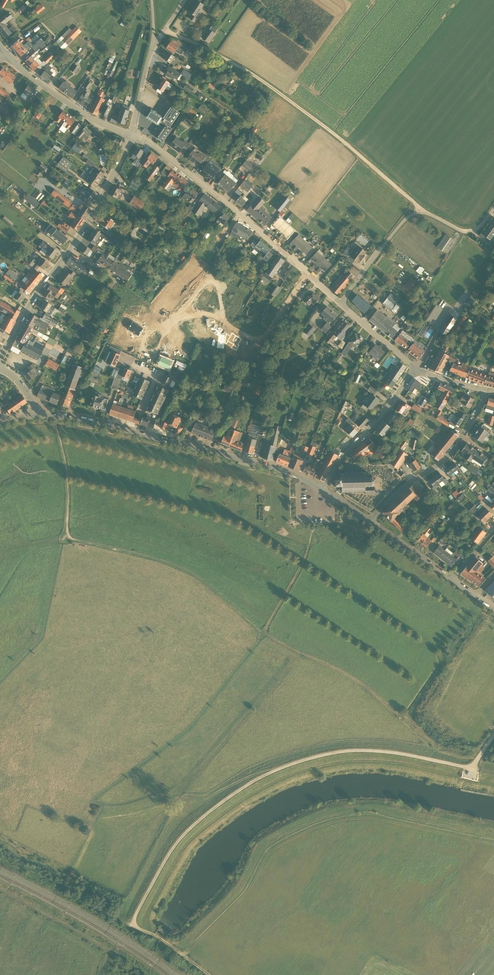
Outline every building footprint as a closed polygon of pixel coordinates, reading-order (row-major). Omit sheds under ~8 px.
[(194,22),(193,21),(198,14),(199,14),(202,10),(201,9),(204,5),(198,1),(190,13),(193,15),(190,19),(194,22)] [(17,8),(21,13),(27,8),(24,4),(17,8)] [(44,8),(41,4),(32,10),(36,15),(44,8)] [(5,38),(12,33),(9,28),(5,23),(13,17),(9,12),(2,17),(0,19),(0,32),(5,38)] [(76,26),(62,40),(67,45),(68,46),(82,31),(76,26)] [(209,43),(215,34),(209,30),(203,39),(209,43)] [(33,46),(31,47),(33,50),(39,45),(42,41),(40,38),(36,42),(33,46)] [(16,51),(23,45),(20,43),(23,41),(21,39),(12,47),(16,51)] [(176,51),(181,54),(184,51),(171,42),(167,48),(175,53),(176,51)] [(23,46),(23,45),(16,51),(21,57),(30,49),(28,47),(25,44),(23,46)] [(29,66),(35,60),(33,57),(35,55),(34,53),(25,61),(29,66)] [(46,63),(53,56),(50,53),(43,60),(46,63)] [(174,65),(178,59),(169,53),(164,59),(170,63),(171,63),(174,65)] [(35,60),(29,66),(33,71),(43,63),(40,61),(38,58),(35,60)] [(47,81),(50,76),(53,72),(50,70),(52,68),(47,64),(45,67),(47,69),(45,72),(43,71),(40,75),(47,81)] [(177,80),(181,74),(169,67),(167,70),(168,71),(166,75),(173,80),(175,78),(177,80)] [(16,77),(2,68),(0,71),(0,75),(11,83),(16,77)] [(189,80),(192,75),(184,69),(180,74),(189,80)] [(158,89),(156,91),(161,94),(169,82),(165,80),(166,79),(163,77),(161,79),(163,81),(158,89)] [(88,89),(93,81),(90,79),(85,87),(88,89)] [(77,92),(69,87),(64,83),(63,82),(59,89),(73,98),(77,92)] [(192,88),(188,85),(186,84),(183,89),(191,94),(194,89),(192,88)] [(31,102),(35,96),(32,94),(34,91),(28,86),(23,93),(21,96),(26,100),(27,99),(31,102)] [(83,94),(77,102),(81,104),(81,103),(87,107),(92,99),(87,96),(89,93),(85,91),(83,94)] [(97,115),(105,99),(98,96),(90,112),(97,115)] [(33,115),(38,119),(50,103),(45,99),(33,115)] [(111,104),(111,103),(108,102),(102,114),(105,115),(104,117),(106,118),(112,108),(111,107),(112,106),(111,105),(111,104)] [(182,110),(185,105),(180,102),(177,107),(182,110)] [(125,125),(130,111),(129,111),(130,108),(123,105),(122,109),(117,122),(125,125)] [(170,127),(180,113),(171,107),(164,118),(163,118),(163,117),(162,117),(152,110),(151,109),(146,117),(157,125),(158,125),(163,128),(156,138),(163,142),(173,129),(170,127)] [(192,117),(196,112),(190,108),(186,113),(192,117)] [(65,121),(69,115),(63,111),(56,120),(59,122),(62,118),(65,121)] [(75,119),(69,115),(65,121),(62,124),(68,129),(75,119)] [(89,137),(88,136),(91,132),(85,127),(77,135),(75,138),(79,142),(83,137),(86,139),(87,139),(89,137)] [(186,151),(191,144),(189,143),(185,140),(182,143),(176,138),(170,146),(180,153),(183,148),(186,151)] [(71,148),(78,153),(82,148),(79,146),(80,145),(76,142),(71,148)] [(51,149),(57,153),(60,149),(54,145),(51,149)] [(206,157),(201,153),(202,152),(195,147),(188,157),(192,160),(191,161),(194,163),(196,159),(202,163),(206,157)] [(142,154),(137,150),(132,157),(136,159),(132,166),(136,169),(142,160),(139,159),(142,154)] [(230,157),(233,159),(235,156),(237,157),(239,154),(234,151),(230,157)] [(152,154),(148,158),(146,157),(141,164),(147,168),(151,162),(153,164),(158,158),(152,154)] [(64,165),(67,161),(64,159),(58,167),(65,172),(68,168),(64,165)] [(95,169),(94,171),(92,170),(89,170),(87,173),(90,176),(99,182),(104,175),(98,170),(100,168),(88,159),(87,160),(86,162),(95,169)] [(250,172),(255,166),(246,160),(242,166),(250,172)] [(38,167),(44,171),(47,174),(50,170),(47,167),(41,163),(38,167)] [(212,166),(209,163),(203,170),(208,174),(207,175),(212,179),(221,168),(214,163),(212,166)] [(154,177),(159,168),(155,165),(149,173),(146,178),(150,181),(154,177)] [(167,179),(173,170),(167,165),(161,173),(164,175),(163,176),(166,178),(168,176),(168,177),(167,179)] [(188,182),(173,170),(167,179),(162,186),(168,191),(173,184),(175,186),(177,183),(183,188),(185,186),(188,182)] [(228,171),(225,174),(218,184),(223,188),(229,182),(231,179),(233,177),(233,176),(234,176),(228,171)] [(95,188),(99,182),(90,176),(86,181),(95,188)] [(131,183),(137,187),(140,183),(133,179),(131,183)] [(236,183),(231,179),(229,182),(223,188),(229,193),(236,183)] [(248,192),(253,185),(245,179),(240,186),(248,192)] [(97,194),(91,189),(85,186),(83,190),(82,189),(79,193),(81,194),(79,197),(87,203),(89,200),(91,202),(97,194)] [(114,187),(112,191),(111,191),(110,192),(110,193),(110,194),(117,198),(120,199),(122,196),(119,194),(122,189),(119,188),(119,189),(114,187)] [(68,208),(72,203),(54,189),(50,194),(68,208)] [(191,203),(194,199),(199,194),(193,189),(191,191),(189,189),(182,197),(182,198),(183,197),(185,199),(187,197),(190,199),(189,200),(191,203)] [(242,206),(246,202),(243,199),(246,195),(243,193),(236,201),(242,206)] [(198,203),(192,213),(199,216),(204,206),(214,214),(220,206),(204,194),(201,198),(198,203)] [(37,207),(40,202),(32,196),(28,200),(37,207)] [(140,210),(144,203),(134,196),(129,203),(140,210)] [(282,211),(285,207),(290,200),(285,196),(276,208),(280,212),(282,211)] [(261,207),(265,202),(259,197),(252,205),(252,204),(247,210),(265,226),(270,220),(272,217),(264,210),(265,210),(261,207)] [(77,214),(84,220),(91,210),(83,205),(77,214)] [(184,220),(193,208),(190,205),(180,217),(184,220)] [(84,220),(77,214),(77,215),(72,211),(67,216),(69,218),(73,221),(70,226),(71,227),(77,231),(82,224),(84,221),(84,220)] [(106,228),(103,232),(110,238),(113,233),(108,230),(114,222),(106,216),(105,218),(99,214),(95,220),(101,224),(101,225),(106,228)] [(221,216),(215,223),(217,226),(219,224),(222,227),(224,225),(226,222),(229,218),(224,214),(221,217),(221,216)] [(4,216),(2,219),(11,227),(13,224),(4,216)] [(278,229),(285,221),(280,217),(270,228),(272,230),(275,226),(278,229)] [(282,233),(289,226),(285,221),(278,229),(275,232),(277,234),(280,231),(282,233)] [(62,224),(60,222),(57,226),(66,232),(70,227),(63,222),(62,224)] [(230,234),(241,240),(242,241),(245,237),(248,240),(253,232),(236,223),(232,230),(230,234)] [(491,224),(483,235),(490,240),(493,234),(493,226),(491,224)] [(62,243),(63,244),(68,238),(53,226),(51,228),(52,229),(49,233),(48,232),(46,234),(60,246),(62,243)] [(287,238),(294,230),(289,226),(282,233),(280,237),(281,238),(284,235),(287,238)] [(94,229),(90,235),(100,241),(101,242),(103,238),(107,241),(107,240),(115,245),(117,242),(110,238),(103,232),(102,234),(94,229)] [(169,229),(166,232),(164,236),(168,239),(171,236),(173,232),(169,229)] [(222,240),(225,233),(220,231),(217,238),(222,240)] [(297,246),(303,239),(299,234),(289,245),(291,247),(294,243),(297,246)] [(94,245),(93,248),(97,251),(99,248),(97,246),(100,241),(90,235),(87,240),(94,245)] [(301,250),(308,243),(303,239),(297,246),(294,249),(295,251),(298,248),(301,250)] [(261,251),(266,245),(261,240),(258,244),(254,241),(251,245),(254,248),(253,249),(259,253),(261,251)] [(225,253),(230,244),(225,242),(220,251),(225,253)] [(51,247),(46,243),(42,248),(45,250),(46,249),(48,251),(46,254),(51,259),(57,252),(51,247)] [(306,255),(313,247),(308,243),(301,250),(298,254),(300,255),(303,252),(306,255)] [(80,251),(86,255),(89,251),(90,249),(84,245),(80,251)] [(266,245),(261,251),(266,255),(264,257),(263,259),(266,262),(273,254),(270,251),(271,249),(266,245)] [(366,252),(362,249),(359,247),(358,249),(355,248),(353,250),(350,254),(345,250),(342,254),(347,258),(349,255),(352,257),(358,262),(360,260),(361,261),(365,256),(364,255),(366,252)] [(315,263),(322,256),(317,251),(308,262),(310,264),(312,261),(315,263)] [(97,260),(108,268),(113,261),(101,254),(101,255),(97,260)] [(271,280),(285,260),(278,255),(264,275),(271,280)] [(39,263),(31,256),(26,262),(36,270),(39,266),(43,269),(48,263),(42,258),(39,263)] [(72,256),(66,263),(73,268),(73,267),(77,270),(76,271),(80,274),(81,272),(86,276),(90,269),(72,256)] [(190,257),(188,261),(196,268),(199,265),(203,268),(207,263),(207,262),(207,263),(200,257),(200,256),(195,262),(190,257)] [(320,267),(327,260),(322,256),(315,263),(312,266),(314,268),(317,265),(320,267)] [(121,261),(116,258),(109,268),(115,272),(122,263),(121,262),(121,261)] [(325,272),(331,264),(327,260),(320,267),(317,271),(319,272),(322,269),(325,272)] [(188,261),(185,264),(190,268),(186,273),(193,279),(194,279),(198,274),(194,271),(196,268),(188,261)] [(122,263),(115,272),(127,280),(131,275),(125,271),(128,267),(126,266),(122,264),(122,263)] [(420,274),(424,269),(420,265),(416,270),(420,274)] [(11,282),(14,279),(17,275),(9,269),(6,273),(6,272),(5,273),(3,276),(11,282)] [(30,276),(28,278),(36,285),(43,277),(35,270),(30,276)] [(76,274),(70,270),(68,273),(65,271),(58,280),(65,285),(72,277),(73,277),(76,274)] [(338,295),(355,276),(348,270),(332,289),(338,295)] [(185,272),(182,275),(187,279),(183,284),(187,287),(191,290),(191,291),(194,287),(195,286),(195,285),(191,282),(193,279),(186,273),(185,272)] [(404,286),(409,291),(416,281),(411,277),(404,286)] [(36,285),(28,278),(24,282),(21,280),(18,284),(21,286),(21,287),(28,293),(29,294),(36,285)] [(178,280),(176,283),(181,287),(177,292),(179,294),(184,299),(189,293),(185,290),(187,287),(183,284),(178,280)] [(143,293),(147,288),(143,284),(139,289),(143,293)] [(273,296),(280,287),(275,284),(273,288),(274,288),(270,294),(273,296)] [(50,285),(43,296),(50,301),(52,299),(50,298),(52,295),(54,296),(55,297),(58,292),(62,294),(64,290),(59,287),(57,289),(50,285)] [(170,287),(167,290),(173,294),(169,299),(172,302),(176,306),(181,300),(176,297),(179,294),(177,292),(170,287)] [(20,303),(24,297),(21,294),(23,292),(18,288),(16,290),(15,290),(11,295),(20,303)] [(316,296),(313,293),(310,296),(308,294),(303,300),(308,304),(311,302),(314,305),(317,302),(321,299),(316,295),(316,296)] [(391,311),(395,305),(397,304),(394,302),(396,299),(390,294),(382,304),(391,311)] [(164,295),(161,298),(166,302),(164,305),(162,308),(170,314),(169,314),(170,314),(174,308),(170,305),(172,302),(169,299),(167,298),(164,295)] [(357,295),(352,301),(358,306),(357,307),(365,313),(371,305),(365,300),(364,301),(357,295)] [(8,317),(15,320),(20,312),(0,301),(0,311),(9,316),(8,317)] [(52,311),(55,308),(45,301),(40,308),(46,312),(50,315),(52,311)] [(442,307),(437,304),(429,316),(434,319),(442,307)] [(331,322),(337,315),(327,305),(321,312),(325,316),(323,317),(327,321),(321,328),(325,332),(331,326),(329,324),(331,322)] [(386,317),(378,310),(369,320),(392,339),(399,330),(400,328),(392,322),(393,322),(386,317)] [(24,324),(38,331),(38,332),(44,335),(45,332),(50,325),(55,327),(58,322),(44,314),(42,318),(40,317),(39,319),(38,318),(38,317),(30,313),(24,324)] [(455,337),(461,326),(466,317),(463,315),(462,314),(456,324),(449,334),(455,337)] [(8,317),(6,315),(3,320),(0,327),(0,329),(9,334),(16,321),(15,321),(15,320),(8,317)] [(439,331),(446,336),(457,319),(450,315),(439,331)] [(336,341),(338,338),(342,341),(347,334),(344,331),(349,326),(344,321),(334,332),(332,330),(326,337),(329,338),(326,341),(329,344),(331,341),(332,342),(334,339),(336,341)] [(215,323),(211,329),(214,331),(213,332),(218,336),(217,348),(224,349),(225,343),(226,335),(222,334),(221,333),(224,329),(215,323)] [(38,331),(24,324),(15,339),(15,340),(12,346),(20,350),(38,360),(46,346),(38,342),(39,339),(31,334),(33,332),(37,334),(38,332),(38,331)] [(311,325),(304,332),(308,336),(315,328),(311,325)] [(134,327),(131,332),(138,336),(141,331),(134,327)] [(177,329),(172,335),(178,340),(177,342),(183,347),(187,342),(183,339),(186,335),(177,329)] [(226,335),(225,343),(226,344),(228,341),(233,344),(231,348),(236,350),(239,345),(238,344),(241,339),(232,333),(230,336),(226,333),(226,335)] [(351,348),(350,347),(353,344),(357,347),(363,339),(362,338),(362,337),(360,335),(359,336),(355,333),(341,353),(344,356),(345,356),(351,348)] [(124,334),(121,341),(125,343),(122,348),(134,353),(137,346),(130,343),(132,338),(124,334)] [(406,349),(410,344),(411,342),(400,334),(395,340),(406,349)] [(453,341),(448,339),(443,350),(447,352),(453,341)] [(418,359),(419,358),(425,351),(413,343),(408,350),(418,359)] [(373,357),(380,349),(375,345),(368,353),(373,357)] [(112,351),(107,362),(110,364),(110,365),(114,367),(114,366),(115,366),(121,355),(120,355),(121,351),(111,346),(109,350),(112,351)] [(377,361),(385,352),(380,349),(373,357),(377,361)] [(440,374),(447,359),(454,363),(456,359),(447,355),(439,350),(430,369),(440,374)] [(162,356),(158,365),(169,369),(173,361),(162,356)] [(50,367),(54,361),(48,358),(44,364),(50,367)] [(176,361),(175,364),(185,369),(186,365),(176,361)] [(382,382),(382,383),(392,388),(406,367),(400,362),(390,376),(387,373),(381,382),(382,382)] [(449,371),(466,377),(470,368),(472,365),(463,362),(461,365),(454,363),(449,371)] [(34,368),(35,367),(36,367),(33,363),(28,367),(30,370),(24,375),(28,380),(38,373),(34,368)] [(66,386),(68,387),(75,389),(83,368),(82,367),(82,366),(82,365),(81,364),(80,364),(79,364),(79,365),(79,366),(74,364),(66,386)] [(119,368),(115,377),(116,378),(122,379),(123,377),(128,379),(132,371),(125,368),(124,370),(119,368)] [(484,384),(488,376),(470,370),(470,368),(466,377),(484,384)] [(98,373),(92,371),(89,378),(94,380),(98,373)] [(172,380),(175,382),(177,377),(169,373),(167,376),(165,375),(161,382),(170,386),(172,380)] [(489,373),(488,376),(484,384),(493,387),(493,374),(489,373)] [(147,387),(150,381),(140,377),(138,383),(147,387)] [(415,394),(417,390),(422,384),(416,380),(412,386),(409,390),(412,393),(412,392),(415,394)] [(438,415),(439,416),(440,415),(442,412),(441,411),(447,402),(450,398),(454,389),(441,382),(438,389),(443,392),(439,398),(435,406),(440,410),(435,418),(436,418),(438,415)] [(144,393),(147,387),(138,383),(135,389),(144,393)] [(392,388),(382,383),(379,386),(381,387),(378,392),(386,397),(390,392),(387,390),(389,388),(391,389),(392,389),(392,388)] [(57,404),(61,395),(47,390),(48,387),(42,384),(37,396),(46,400),(50,401),(50,402),(50,401),(57,404)] [(259,395),(262,386),(256,384),(253,393),(259,395)] [(152,412),(158,414),(169,390),(158,385),(146,410),(152,413),(152,412)] [(374,394),(377,391),(371,386),(368,389),(374,394)] [(69,407),(75,390),(75,389),(68,387),(67,389),(66,394),(62,393),(58,404),(69,407)] [(141,400),(144,393),(135,389),(132,395),(141,400)] [(171,391),(162,412),(164,413),(174,392),(171,391)] [(102,398),(102,395),(99,394),(98,396),(94,395),(91,406),(96,407),(102,409),(101,411),(105,412),(109,400),(105,399),(105,398),(102,398)] [(18,408),(25,403),(26,403),(26,401),(21,395),(11,402),(18,408)] [(371,410),(379,400),(372,395),(365,405),(363,404),(361,407),(366,411),(368,408),(371,410)] [(466,396),(463,395),(459,402),(470,408),(472,404),(474,400),(467,395),(466,396)] [(428,399),(422,396),(421,397),(420,397),(417,403),(423,407),(428,399)] [(489,398),(486,408),(489,409),(493,411),(493,412),(493,399),(489,398)] [(9,403),(6,399),(1,402),(10,414),(18,408),(11,402),(9,403)] [(116,416),(121,402),(118,401),(117,401),(114,400),(113,404),(109,414),(116,416)] [(123,402),(121,402),(116,416),(123,418),(126,408),(121,406),(123,402)] [(411,407),(403,402),(402,404),(400,403),(396,410),(402,414),(404,410),(407,412),(411,407)] [(123,418),(129,420),(133,410),(132,410),(134,406),(129,404),(127,408),(126,408),(123,418)] [(421,407),(420,408),(414,404),(412,408),(420,413),(423,408),(421,407)] [(363,412),(358,409),(356,412),(355,412),(361,416),(358,419),(357,418),(354,421),(357,424),(357,425),(361,428),(368,420),(365,416),(362,414),(363,412)] [(136,412),(133,410),(129,420),(136,423),(140,424),(141,424),(142,420),(137,419),(134,417),(136,412)] [(140,424),(147,426),(150,418),(151,417),(152,413),(146,410),(145,413),(148,414),(146,419),(143,417),(142,420),(141,424),(140,424)] [(391,426),(399,418),(391,411),(375,430),(383,436),(390,426),(391,426)] [(457,417),(454,415),(450,421),(450,422),(458,427),(462,420),(463,420),(466,415),(462,412),(459,417),(457,416),(457,417)] [(151,417),(150,418),(147,426),(154,428),(156,421),(161,423),(164,416),(160,414),(158,419),(157,419),(151,417)] [(179,436),(183,428),(179,427),(177,430),(176,429),(181,418),(171,414),(169,419),(167,418),(166,421),(164,420),(160,428),(164,430),(167,423),(176,428),(174,434),(179,436)] [(235,433),(237,430),(235,430),(239,420),(234,418),(226,436),(224,435),(223,438),(221,443),(230,447),(233,439),(232,438),(234,433),(235,433)] [(348,423),(343,428),(346,430),(346,431),(349,434),(348,434),(351,437),(352,436),(352,437),(355,433),(357,430),(354,428),(356,425),(348,418),(346,419),(345,420),(348,423)] [(211,440),(215,429),(208,426),(201,424),(195,422),(191,433),(211,440)] [(252,424),(251,425),(250,432),(248,438),(245,447),(244,452),(253,454),(257,436),(262,437),(264,427),(259,426),(252,424)] [(490,429),(483,424),(481,427),(480,426),(478,429),(476,433),(474,436),(482,442),(488,432),(489,433),(491,430),(490,429)] [(270,444),(267,444),(262,458),(272,461),(276,445),(281,426),(275,425),(270,444)] [(409,431),(418,438),(420,435),(411,428),(409,431)] [(439,437),(436,442),(439,444),(431,454),(435,457),(438,460),(459,436),(458,435),(460,434),(455,431),(453,429),(452,430),(450,429),(447,434),(446,433),(444,432),(441,435),(444,438),(443,440),(439,437)] [(237,440),(240,432),(237,430),(235,433),(234,433),(232,438),(233,439),(230,447),(241,451),(245,443),(237,440)] [(370,438),(350,453),(356,461),(363,456),(369,451),(370,453),(371,454),(375,451),(373,448),(376,446),(370,438)] [(312,457),(316,447),(315,447),(317,443),(312,441),(309,448),(302,445),(300,450),(307,453),(306,454),(312,457)] [(403,449),(408,443),(404,441),(400,447),(403,449)] [(470,446),(466,444),(461,451),(466,454),(464,458),(471,462),(473,459),(482,465),(487,457),(483,455),(483,454),(480,452),(480,453),(474,448),(471,446),(470,446)] [(317,472),(316,472),(314,477),(317,478),(324,482),(338,455),(337,455),(339,451),(335,449),(333,452),(328,450),(317,472)] [(390,463),(398,469),(408,455),(400,449),(390,463)] [(292,457),(291,457),(283,454),(280,453),(276,462),(283,465),(288,467),(292,457)] [(418,469),(419,468),(419,467),(420,467),(412,456),(409,458),(409,459),(407,460),(414,471),(417,469),(418,469)] [(299,471),(303,461),(293,457),(289,467),(299,471)] [(307,462),(305,468),(303,472),(313,476),(319,460),(314,458),(313,459),(312,463),(307,462)] [(455,463),(450,467),(453,472),(456,470),(457,472),(458,472),(459,473),(461,471),(459,468),(458,469),(455,463)] [(472,471),(471,472),(475,474),(479,469),(470,463),(467,468),(472,471)] [(451,474),(453,472),(450,467),(445,470),(451,478),(453,477),(451,474)] [(365,473),(365,471),(365,472),(361,473),(361,471),(360,471),(360,473),(356,473),(356,471),(355,471),(355,472),(352,472),(351,472),(351,473),(347,473),(347,472),(346,472),(346,473),(342,473),(341,472),(341,473),(342,473),(342,474),(339,474),(339,477),(340,477),(340,479),(335,479),(335,486),(342,485),(342,491),(341,493),(343,491),(347,491),(347,493),(347,491),(351,491),(351,492),(352,492),(356,492),(357,492),(357,491),(360,491),(360,492),(361,492),(361,491),(365,491),(365,492),(366,492),(366,493),(375,493),(375,487),(373,487),(373,486),(373,485),(375,483),(376,484),(376,483),(375,483),(375,480),(376,480),(376,479),(374,479),(373,478),(373,476),(372,476),(372,477),(370,477),(369,473),(369,474),(366,474),(366,473),(365,473)] [(440,473),(435,477),(439,483),(442,480),(444,483),(448,480),(446,478),(444,479),(440,473)] [(434,490),(437,487),(435,485),(439,483),(435,477),(429,481),(433,487),(432,487),(434,490)] [(424,494),(420,490),(418,487),(414,484),(410,488),(409,488),(392,504),(399,512),(402,510),(406,514),(409,510),(404,505),(413,497),(417,501),(424,494)] [(383,512),(383,513),(402,532),(405,528),(394,517),(399,512),(392,504),(383,512)] [(492,514),(486,508),(483,505),(479,509),(488,518),(492,514)] [(484,523),(488,518),(479,509),(477,507),(472,512),(477,518),(478,517),(484,523)] [(475,523),(478,520),(470,514),(468,517),(469,518),(468,520),(473,524),(474,522),(475,523)] [(444,528),(447,524),(442,520),(439,524),(444,528)] [(478,544),(486,532),(479,527),(469,538),(478,544)] [(422,543),(427,536),(425,535),(429,529),(428,528),(418,540),(422,543)] [(431,539),(427,536),(422,543),(426,547),(432,540),(433,541),(435,538),(433,536),(431,539)] [(440,557),(445,550),(439,546),(434,553),(437,555),(440,557)] [(445,562),(451,555),(445,550),(440,557),(443,559),(442,559),(445,562)] [(451,555),(445,562),(448,564),(449,564),(452,566),(457,560),(451,555)] [(479,587),(481,584),(486,579),(478,574),(482,569),(479,567),(482,563),(474,557),(460,574),(479,587)] [(484,590),(493,597),(493,581),(484,590)] [(164,930),(159,927),(158,928),(157,930),(156,932),(165,939),(168,935),(169,934),(164,930)]
